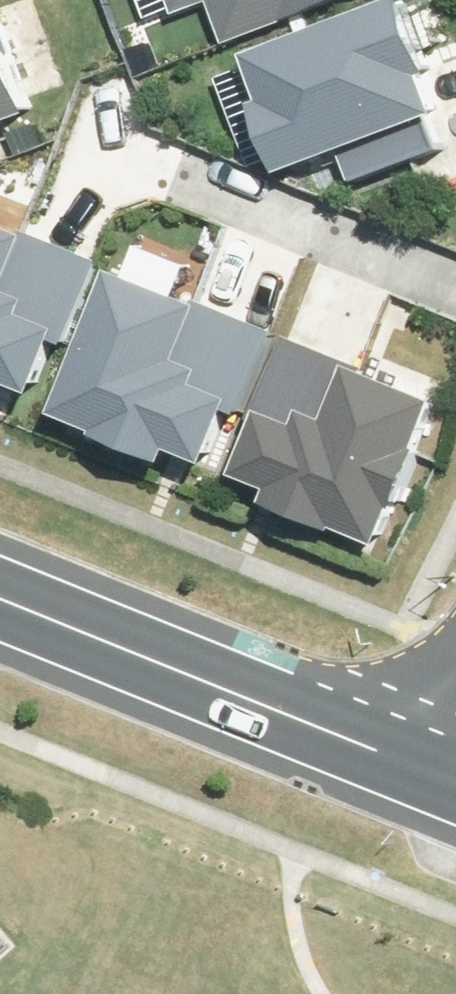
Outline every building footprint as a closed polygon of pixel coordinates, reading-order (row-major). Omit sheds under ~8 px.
[(40,104),(3,0),(0,0),(0,119),(40,104)] [(164,10),(194,0),(161,0),(164,10)] [(215,39),(330,0),(202,0),(215,39)] [(430,70),(441,66),(417,0),(380,0),(237,51),(279,166),(337,145),(349,180),(439,148),(427,113),(444,107),(430,70)] [(1,384),(8,368),(38,381),(60,327),(69,331),(99,256),(0,216),(0,383),(1,384)] [(127,271),(71,409),(113,426),(111,431),(183,460),(189,444),(220,457),(241,403),(250,407),(280,332),(127,271)] [(341,519),(383,536),(440,398),(286,336),(256,411),(265,414),(243,467),(274,480),(267,495),(339,524),(341,519)]
